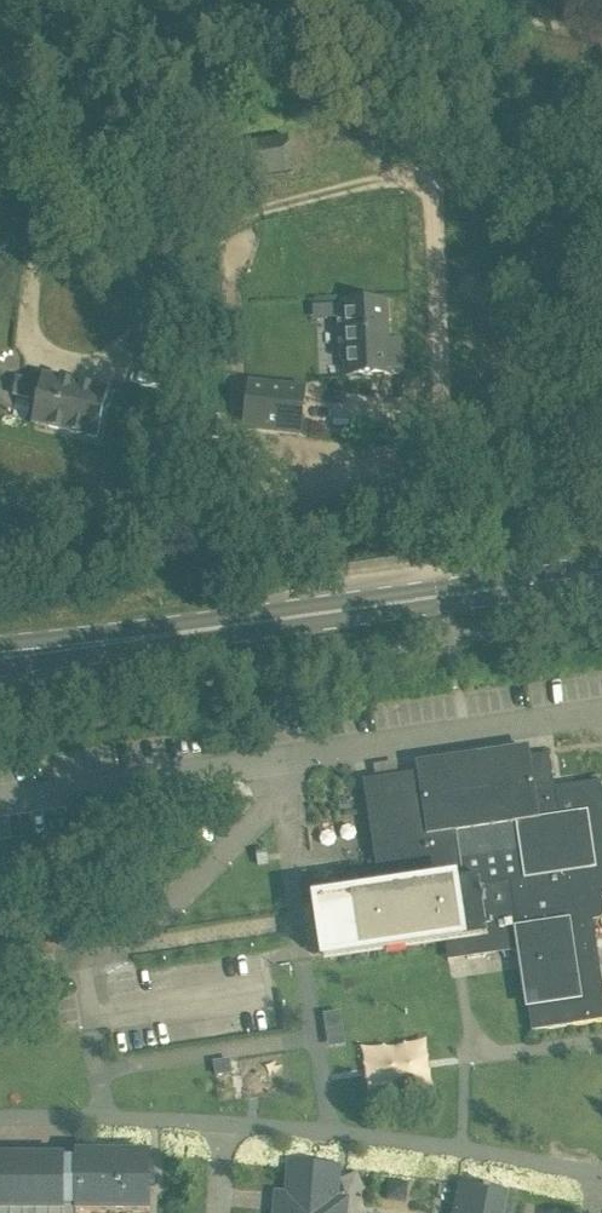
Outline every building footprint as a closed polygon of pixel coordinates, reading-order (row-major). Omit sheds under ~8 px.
[(286,138),(228,146),(234,182),(292,173),(286,138)] [(345,358),(346,376),(389,374),(389,369),(401,368),(400,341),(388,342),(386,302),(343,304),(344,321),(339,322),(340,359),(345,358)] [(32,423),(96,438),(108,391),(43,376),(42,379),(30,376),(29,380),(17,377),(12,396),(37,401),(32,423)] [(245,430),(300,436),(305,389),(249,384),(245,430)] [(329,906),(331,919),(322,920),(324,937),(333,936),(336,957),(446,941),(449,962),(521,951),(533,1032),(601,1022),(601,985),(589,894),(601,892),(601,787),(601,783),(554,789),(549,755),(530,758),(529,752),(418,768),(419,776),(368,783),(385,898),(329,906)] [(339,1014),(325,1016),(328,1031),(342,1029),(339,1014)] [(229,1061),(214,1064),(216,1076),(231,1073),(229,1061)] [(149,1180),(149,1155),(76,1154),(76,1159),(64,1159),(64,1158),(0,1158),(0,1211),(64,1211),(64,1208),(75,1208),(75,1211),(148,1211),(149,1180)] [(338,1169),(291,1165),(287,1210),(276,1210),(276,1212),(334,1212),(338,1169)] [(508,1192),(485,1187),(484,1189),(461,1184),(455,1212),(503,1212),(508,1192)]
